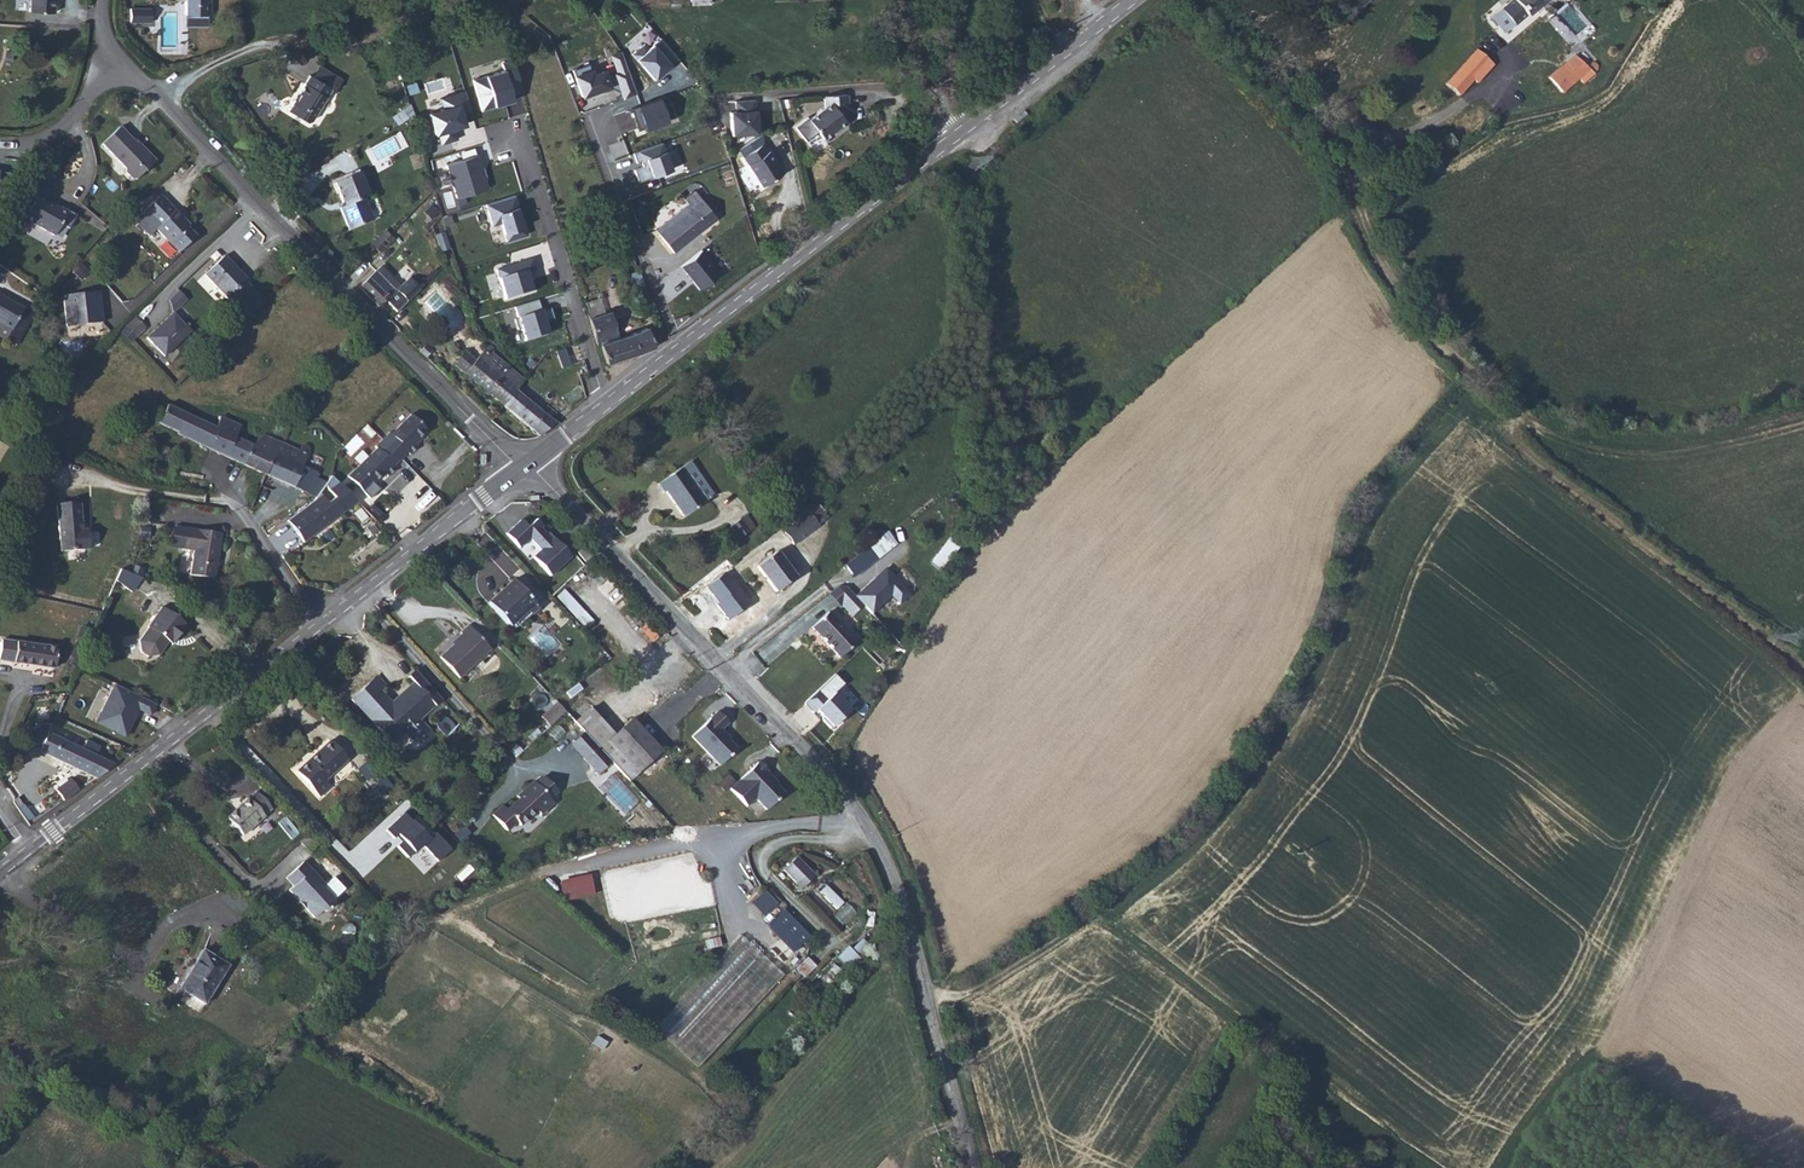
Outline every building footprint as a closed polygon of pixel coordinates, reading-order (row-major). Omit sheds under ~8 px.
[(54,0),(30,0),(29,11),(54,12),(54,0)] [(210,0),(185,0),(185,15),(186,15),(207,15),(210,15),(210,0)] [(1504,33),(1538,4),(1535,0),(1510,0),(1493,16),(1504,33)] [(130,22),(134,22),(134,16),(141,16),(141,8),(130,8),(130,22)] [(134,22),(151,22),(151,8),(141,8),(141,16),(134,16),(134,22)] [(207,15),(186,15),(186,26),(207,26),(207,15)] [(670,66),(678,59),(660,38),(648,48),(643,44),(631,54),(654,80),(664,71),(663,70),(669,65),(670,66)] [(622,99),(637,93),(621,51),(610,55),(616,72),(613,73),(622,99)] [(1574,58),(1550,78),(1562,92),(1587,71),(1574,58)] [(512,95),(522,92),(512,60),(501,63),(503,71),(472,80),(481,110),(505,104),(504,101),(513,99),(512,95)] [(1447,86),(1459,94),(1466,87),(1476,72),(1466,64),(1447,86)] [(574,75),(581,97),(610,87),(603,65),(574,75)] [(341,80),(319,66),(312,77),(331,89),(335,91),(341,80)] [(312,77),(309,75),(298,93),(300,94),(296,101),(294,100),(288,111),(307,122),(311,121),(331,89),(312,77)] [(407,85),(409,94),(418,92),(416,83),(407,85)] [(471,114),(464,91),(439,98),(443,109),(428,113),(435,134),(438,134),(441,144),(457,140),(454,129),(453,127),(464,124),(462,116),(471,114)] [(808,119),(823,139),(837,128),(843,124),(844,126),(848,123),(847,114),(849,114),(847,94),(824,96),(824,106),(808,119)] [(665,97),(631,109),(631,110),(633,109),(640,127),(637,128),(638,129),(672,117),(671,116),(670,116),(664,98),(665,98),(665,97)] [(736,112),(730,112),(731,135),(757,134),(755,100),(735,101),(736,112)] [(633,109),(631,110),(637,128),(640,127),(633,109)] [(397,125),(408,117),(402,110),(392,117),(397,125)] [(136,145),(133,141),(119,127),(101,144),(125,169),(125,172),(132,180),(136,180),(155,161),(138,143),(136,145)] [(662,143),(633,153),(636,163),(641,161),(643,167),(634,170),(638,182),(672,170),(662,143)] [(762,143),(742,156),(762,186),(783,172),(769,151),(768,151),(762,143)] [(474,147),(459,152),(461,160),(476,155),(474,147)] [(488,189),(485,178),(482,179),(479,169),(482,168),(477,155),(476,155),(461,160),(446,165),(456,198),(463,196),(488,189)] [(18,168),(19,161),(12,160),(11,167),(18,168)] [(372,221),(364,199),(369,197),(360,173),(334,183),(344,207),(340,208),(349,230),(372,221)] [(76,216),(60,207),(59,210),(44,202),(50,192),(32,182),(24,197),(34,202),(24,219),(54,235),(60,225),(68,229),(76,216)] [(657,233),(673,253),(716,219),(695,192),(684,200),(687,203),(690,207),(657,233)] [(179,219),(182,217),(160,195),(134,221),(149,236),(156,230),(179,253),(196,236),(187,227),(179,219)] [(515,195),(486,204),(492,226),(500,223),(506,241),(527,235),(525,227),(523,227),(517,208),(519,207),(515,195)] [(463,196),(456,198),(458,205),(466,203),(463,196)] [(657,233),(690,207),(687,203),(655,229),(657,233)] [(438,212),(431,206),(425,212),(431,219),(438,212)] [(179,219),(187,227),(189,225),(182,217),(179,219)] [(371,244),(375,249),(389,235),(385,231),(371,244)] [(701,250),(680,266),(699,290),(720,273),(701,250)] [(240,276),(242,274),(224,255),(204,274),(240,312),(258,295),(244,281),(240,276)] [(532,280),(529,280),(527,273),(536,270),(532,258),(496,270),(505,300),(535,291),(532,280)] [(397,312),(419,290),(408,278),(400,286),(380,266),(359,287),(380,308),(386,301),(397,312)] [(629,273),(636,291),(645,287),(638,270),(629,273)] [(651,303),(645,287),(636,291),(642,307),(651,303)] [(103,323),(99,292),(63,296),(67,327),(103,323)] [(10,330),(5,339),(16,345),(33,313),(0,295),(0,325),(10,330)] [(585,302),(590,318),(605,313),(600,297),(585,302)] [(537,300),(514,307),(517,318),(514,319),(517,330),(521,329),(525,341),(548,334),(544,322),(554,319),(550,308),(541,311),(537,300)] [(589,318),(597,345),(600,344),(607,364),(639,354),(654,347),(646,327),(632,333),(619,338),(610,311),(605,313),(590,318),(589,318)] [(191,331),(173,313),(146,338),(164,356),(191,331)] [(144,328),(135,319),(121,332),(131,342),(144,328)] [(0,325),(0,337),(5,339),(10,330),(0,325)] [(425,345),(419,352),(426,358),(432,351),(425,345)] [(453,365),(503,405),(516,390),(524,380),(493,353),(493,351),(493,349),(488,346),(475,361),(465,353),(464,353),(453,365)] [(503,405),(539,436),(556,423),(551,419),(542,412),(516,390),(503,405)] [(177,433),(243,465),(252,445),(235,437),(240,425),(220,416),(215,428),(161,401),(157,409),(164,412),(158,423),(178,432),(177,433)] [(547,405),(542,412),(551,419),(557,413),(547,405)] [(356,468),(372,484),(384,472),(388,476),(397,468),(394,466),(408,452),(410,455),(419,446),(415,442),(426,431),(410,415),(390,434),(389,432),(374,447),(376,448),(356,468)] [(1010,433),(1008,435),(1021,450),(1024,448),(1010,433)] [(252,445),(243,465),(264,474),(273,454),(275,455),(280,442),(263,434),(252,445)] [(1008,435),(996,445),(1010,460),(1021,450),(1008,435)] [(273,454),(264,474),(308,493),(317,473),(303,466),(309,450),(309,447),(308,446),(306,445),(303,445),(301,447),(300,450),(280,442),(275,455),(273,454)] [(871,472),(883,463),(876,455),(865,464),(871,472)] [(689,462),(658,484),(664,493),(666,491),(684,517),(714,496),(689,462)] [(901,477),(897,471),(893,474),(897,479),(901,477)] [(337,517),(357,502),(331,476),(313,501),(287,521),(303,542),(332,521),(329,516),(334,513),(337,517)] [(539,511),(539,502),(529,502),(529,512),(539,511)] [(63,540),(64,551),(89,549),(87,530),(84,530),(82,530),(81,522),(79,504),(70,505),(69,503),(56,504),(59,541),(63,540)] [(808,513),(803,517),(813,530),(818,526),(817,525),(827,518),(815,503),(806,510),(808,513)] [(745,516),(740,519),(749,532),(754,528),(745,516)] [(803,517),(784,532),(793,545),(813,530),(803,517)] [(521,520),(506,534),(519,548),(530,538),(540,550),(533,557),(550,576),(571,557),(553,538),(551,540),(540,528),(542,526),(536,519),(527,526),(521,520)] [(740,519),(730,526),(739,538),(749,532),(740,519)] [(147,537),(148,529),(141,528),(140,536),(147,537)] [(221,533),(185,528),(182,549),(193,551),(190,575),(214,578),(221,533)] [(887,532),(869,546),(878,558),(895,543),(887,532)] [(853,576),(878,558),(869,546),(845,565),(853,576)] [(942,569),(953,554),(942,546),(931,562),(942,569)] [(591,558),(582,548),(578,552),(586,562),(591,558)] [(795,577),(776,552),(756,566),(775,592),(795,577)] [(892,594),(901,604),(913,592),(887,566),(857,595),(866,604),(873,612),(892,594)] [(126,587),(132,576),(123,571),(117,583),(126,587)] [(752,604),(727,571),(709,585),(722,603),(718,605),(730,621),(752,604)] [(512,580),(488,603),(510,626),(534,604),(512,580)] [(839,585),(830,593),(839,603),(853,617),(866,604),(857,595),(847,585),(839,585)] [(534,604),(510,626),(514,630),(538,608),(534,604)] [(177,638),(186,624),(161,607),(147,627),(148,627),(139,641),(141,651),(148,657),(158,655),(169,642),(174,636),(177,638)] [(856,642),(828,612),(812,627),(839,657),(856,642)] [(490,649),(468,625),(460,632),(462,634),(463,636),(453,645),(440,657),(460,678),(490,649)] [(452,643),(453,645),(463,636),(462,634),(452,643)] [(57,647),(2,638),(0,652),(0,660),(54,668),(57,647)] [(415,671),(408,677),(413,683),(426,696),(433,690),(415,671)] [(834,673),(803,702),(831,730),(852,711),(841,700),(851,690),(834,673)] [(441,699),(433,690),(426,696),(413,683),(397,698),(399,700),(393,706),(379,690),(385,685),(377,676),(351,699),(392,744),(405,733),(413,742),(428,729),(419,720),(441,699)] [(126,738),(139,711),(151,716),(156,705),(106,680),(87,718),(126,738)] [(550,726),(566,712),(558,702),(541,717),(550,726)] [(651,702),(642,709),(673,743),(682,735),(651,702)] [(590,709),(575,722),(584,732),(597,746),(611,762),(629,781),(638,772),(648,762),(661,750),(631,718),(614,735),(590,709)] [(728,722),(717,712),(692,736),(719,765),(737,749),(728,740),(727,742),(724,739),(724,736),(719,731),(728,722)] [(30,746),(96,779),(114,764),(96,756),(82,749),(38,728),(30,746)] [(528,737),(532,742),(541,734),(537,729),(528,737)] [(597,746),(584,732),(571,744),(584,758),(597,746)] [(330,740),(296,771),(320,797),(331,786),(325,780),(347,759),(330,740)] [(86,741),(82,749),(96,756),(100,747),(86,741)] [(597,746),(584,758),(598,774),(611,762),(597,746)] [(380,766),(372,757),(358,770),(366,778),(380,766)] [(759,761),(730,789),(746,806),(755,798),(767,810),(784,793),(775,785),(772,782),(772,779),(766,772),(767,770),(759,761)] [(648,762),(638,772),(643,778),(654,768),(648,762)] [(734,781),(728,775),(718,785),(724,791),(734,781)] [(385,777),(374,787),(380,794),(391,784),(385,777)] [(503,806),(493,815),(507,831),(517,822),(520,825),(537,810),(541,815),(553,803),(549,799),(557,792),(543,777),(536,783),(534,781),(523,790),(525,793),(519,799),(507,810),(503,806)] [(55,790),(64,801),(79,790),(70,779),(55,790)] [(517,797),(519,799),(525,793),(523,790),(517,797)] [(227,818),(242,835),(263,816),(271,809),(256,792),(248,799),(248,798),(227,818)] [(404,813),(386,830),(395,839),(399,835),(403,840),(398,845),(409,857),(423,843),(439,860),(451,848),(436,832),(429,838),(419,828),(421,826),(414,819),(412,821),(404,813)] [(463,827),(454,835),(472,855),(478,850),(466,836),(469,833),(463,827)] [(307,833),(299,841),(310,852),(318,844),(307,833)] [(692,856),(602,874),(608,895),(695,876),(692,856)] [(815,877),(797,857),(783,870),(801,890),(815,877)] [(293,886),(289,890),(297,899),(301,899),(308,906),(306,908),(314,917),(321,911),(325,911),(333,904),(334,899),(323,887),(326,885),(303,862),(286,878),(293,886)] [(563,901),(594,895),(590,874),(559,880),(563,901)] [(708,883),(621,904),(625,922),(713,904),(708,883)] [(820,891),(836,907),(842,902),(826,885),(820,891)] [(813,939),(766,891),(754,903),(771,920),(764,927),(794,957),(813,939)] [(301,899),(297,899),(306,908),(308,906),(301,899)] [(852,950),(860,958),(870,947),(861,939),(852,950)] [(825,960),(809,947),(790,968),(806,982),(825,960)] [(180,988),(205,1004),(212,991),(212,990),(227,966),(203,951),(180,988)]
